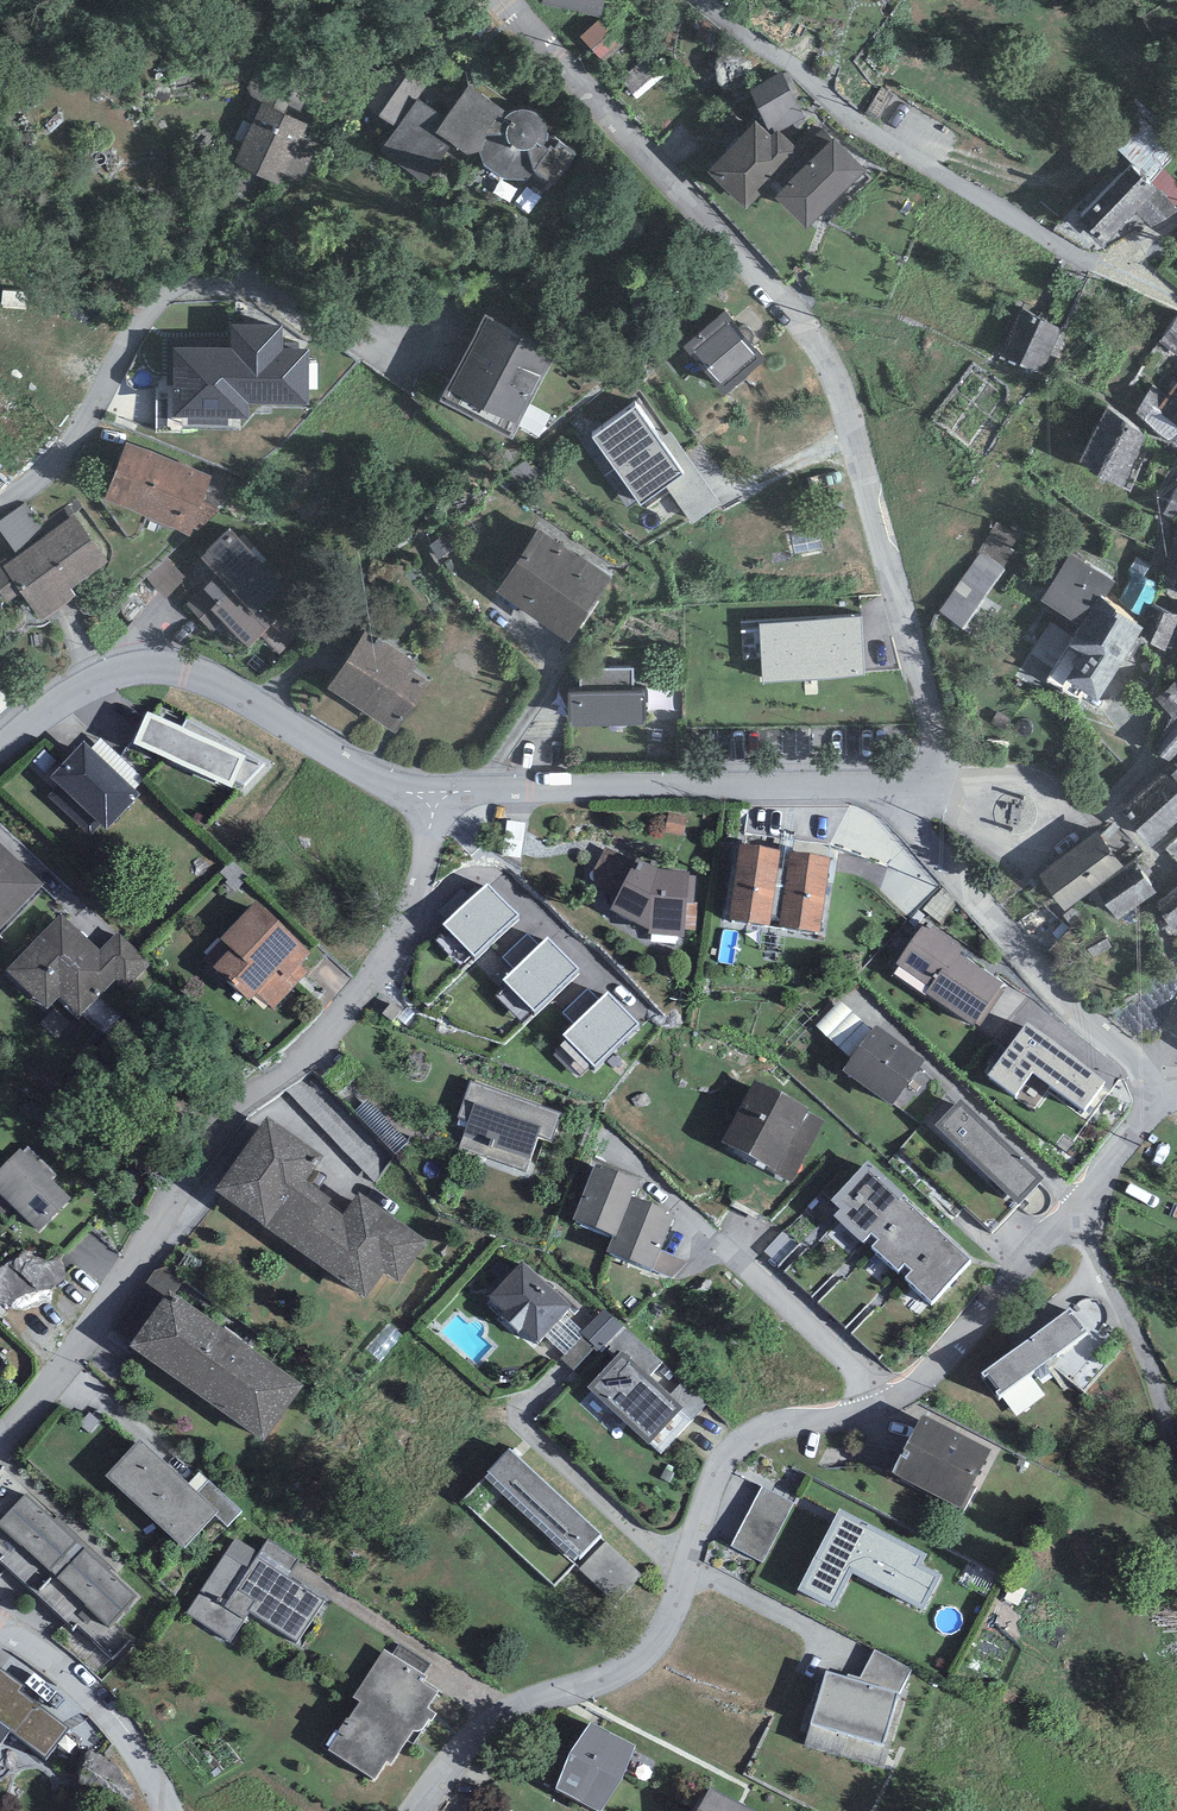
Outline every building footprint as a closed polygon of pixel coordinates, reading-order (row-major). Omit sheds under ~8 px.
[(600,13),(603,0),(543,0),(600,13)] [(606,12),(581,33),(601,57),(626,36),(606,12)] [(421,87),(390,66),(363,104),(394,125),(421,87)] [(782,72),(749,91),(768,130),(772,128),(775,133),(778,130),(805,118),(782,72)] [(274,79),(234,163),(279,185),(296,193),(318,146),(300,138),(306,126),(293,120),(306,94),(274,79)] [(453,145),(467,155),(480,152),(485,165),(503,180),(529,180),(547,193),(576,154),(559,144),(555,150),(551,147),(549,149),(543,146),(545,144),(547,139),(547,132),(546,125),(542,120),(536,114),(527,111),(519,111),(513,113),(509,115),(469,85),(446,118),(436,133),(453,145)] [(446,118),(419,99),(380,151),(426,184),(453,145),(436,133),(446,118)] [(756,121),(707,171),(746,209),(801,153),(778,130),(775,133),(772,135),(756,121)] [(777,199),(808,229),(866,171),(835,141),(777,199)] [(1176,211),(1176,208),(1133,165),(1077,223),(1103,247),(1135,213),(1150,228),(1176,211)] [(683,348),(724,396),(766,360),(725,311),(683,348)] [(1060,330),(1022,313),(1003,353),(1041,371),(1060,330)] [(554,351),(482,315),(438,402),(510,439),(554,351)] [(1160,342),(1176,356),(1176,320),(1160,342)] [(173,347),(173,417),(244,416),(244,404),(309,404),(309,350),(282,350),(282,325),(229,325),(229,347),(173,347)] [(1154,416),(1176,427),(1176,384),(1154,416)] [(592,438),(640,506),(683,474),(635,406),(592,438)] [(1149,434),(1105,412),(1079,465),(1123,486),(1149,434)] [(126,443),(106,500),(190,536),(193,528),(203,501),(211,476),(126,443)] [(1165,513),(1176,519),(1176,490),(1165,513)] [(193,528),(199,531),(220,510),(203,501),(193,528)] [(26,503),(0,521),(0,530),(18,555),(48,534),(26,503)] [(41,622),(77,596),(72,590),(110,563),(75,515),(48,534),(18,555),(8,563),(5,560),(0,563),(0,592),(8,603),(20,593),(41,622)] [(1018,535),(997,522),(979,552),(981,554),(1004,568),(1014,551),(1010,548),(1018,535)] [(1161,576),(1176,581),(1176,525),(1161,576)] [(249,647),(277,620),(298,599),(230,527),(201,558),(218,576),(186,605),(214,632),(224,622),(249,647)] [(538,529),(497,592),(568,643),(611,578),(538,529)] [(939,611),(963,628),(1005,568),(1004,568),(981,554),(939,611)] [(1112,579),(1071,554),(1047,594),(1088,616),(1076,635),(1089,643),(1072,667),(1099,683),(1138,622),(1103,595),(1112,579)] [(1176,620),(1176,614),(1154,605),(1140,640),(1165,650),(1176,620)] [(861,619),(760,625),(763,680),(864,674),(861,619)] [(365,630),(329,688),(396,732),(429,682),(413,671),(418,664),(365,630)] [(572,722),(572,727),(643,724),(643,721),(647,721),(646,689),(633,690),(632,670),(581,672),(582,693),(568,693),(569,722),(572,722)] [(1156,699),(1176,722),(1176,681),(1156,699)] [(147,712),(134,743),(232,788),(235,780),(243,785),(263,763),(186,720),(182,727),(147,712)] [(1150,750),(1169,763),(1176,757),(1176,724),(1150,750)] [(135,789),(144,780),(101,738),(92,748),(135,789)] [(84,741),(50,777),(59,785),(48,797),(90,836),(101,825),(107,830),(141,794),(135,789),(92,748),(84,741)] [(1122,811),(1151,846),(1176,824),(1176,763),(1122,811)] [(684,835),(687,817),(669,813),(665,831),(684,835)] [(1040,875),(1064,911),(1096,887),(1124,866),(1098,831),(1040,875)] [(44,885),(0,843),(0,929),(44,885)] [(820,932),(830,859),(790,853),(788,870),(778,868),(780,851),(741,845),(730,919),(820,932)] [(638,858),(610,909),(649,929),(648,933),(684,935),(684,929),(689,875),(689,871),(659,868),(638,858)] [(235,891),(249,876),(232,859),(220,872),(229,880),(226,883),(235,891)] [(1096,887),(1118,919),(1156,893),(1133,860),(1124,866),(1096,887)] [(684,929),(696,930),(697,902),(694,902),(696,876),(689,875),(684,929)] [(443,924),(475,956),(520,913),(488,881),(443,924)] [(1172,930),(1176,926),(1176,887),(1154,905),(1172,930)] [(257,994),(273,1009),(308,972),(301,965),(312,953),(255,900),(220,939),(230,948),(212,967),(250,1002),(257,994)] [(61,914),(7,971),(47,1009),(59,997),(79,1016),(116,979),(126,989),(151,964),(117,932),(99,950),(61,914)] [(930,986),(925,994),(974,1027),(976,1025),(980,1028),(1006,991),(1001,988),(1004,983),(961,953),(965,946),(933,924),(929,931),(923,926),(897,963),(930,986)] [(1111,943),(1101,932),(1087,944),(1097,955),(1111,943)] [(539,946),(528,934),(503,956),(514,969),(539,946)] [(503,979),(535,1011),(581,969),(549,936),(539,946),(514,969),(503,979)] [(599,1000),(588,989),(564,1013),(574,1024),(599,1000)] [(563,1034),(594,1067),(640,1024),(608,992),(599,1000),(574,1024),(563,1034)] [(872,1031),(840,1001),(816,1025),(827,1037),(852,1059),(872,1031)] [(1033,1072),(1083,1109),(1105,1082),(1027,1022),(989,1075),(1015,1095),(1033,1072)] [(852,1059),(843,1071),(891,1106),(924,1060),(876,1025),(872,1031),(852,1059)] [(755,1079),(723,1142),(768,1166),(767,1169),(792,1182),(825,1120),(808,1111),(809,1109),(755,1079)] [(471,1080),(458,1117),(468,1121),(459,1147),(526,1172),(539,1137),(552,1142),(562,1113),(471,1080)] [(961,1098),(935,1125),(931,1129),(925,1124),(889,1162),(953,1221),(965,1209),(992,1235),(1019,1205),(1045,1178),(961,1098)] [(395,1153),(409,1142),(369,1099),(355,1111),(395,1153)] [(268,1116),(216,1191),(366,1298),(385,1273),(399,1282),(429,1240),(358,1192),(343,1214),(329,1203),(332,1198),(306,1181),(323,1156),(268,1116)] [(39,1231),(71,1198),(52,1180),(57,1175),(28,1148),(23,1153),(20,1150),(0,1171),(0,1194),(39,1231)] [(869,1160),(831,1200),(841,1209),(834,1215),(863,1242),(871,1233),(900,1200),(902,1198),(905,1195),(869,1160)] [(641,1181),(596,1164),(573,1219),(613,1236),(616,1237),(632,1195),(635,1196),(641,1181)] [(613,1236),(607,1251),(652,1269),(660,1249),(675,1213),(652,1203),(635,1196),(632,1195),(616,1237),(613,1236)] [(900,1200),(871,1233),(879,1239),(872,1247),(898,1270),(904,1263),(938,1230),(902,1198),(900,1200)] [(931,1301),(970,1260),(938,1230),(904,1263),(913,1270),(906,1277),(931,1301)] [(672,1278),(688,1262),(660,1249),(652,1269),(672,1278)] [(522,1261),(488,1296),(504,1312),(501,1315),(518,1332),(522,1329),(537,1343),(544,1335),(565,1314),(572,1306),(522,1261)] [(174,1294),(185,1277),(168,1267),(155,1271),(147,1282),(166,1297),(169,1291),(174,1294)] [(166,1297),(131,1346),(263,1441),(303,1385),(174,1294),(169,1291),(166,1297)] [(583,1330),(581,1333),(584,1336),(601,1351),(606,1346),(624,1326),(604,1308),(583,1330)] [(985,1376),(987,1374),(1000,1389),(996,1392),(999,1395),(1087,1331),(1070,1308),(982,1373),(985,1376)] [(564,1354),(565,1355),(582,1337),(584,1336),(581,1333),(583,1330),(565,1314),(544,1335),(564,1354)] [(680,1411),(683,1407),(669,1395),(649,1376),(663,1361),(624,1326),(606,1346),(616,1356),(588,1387),(650,1444),(680,1411)] [(1089,1334),(1061,1352),(1085,1389),(1113,1372),(1089,1334)] [(561,1358),(574,1370),(594,1349),(582,1337),(565,1355),(564,1354),(561,1358)] [(680,1411),(692,1421),(710,1400),(684,1377),(669,1395),(683,1407),(680,1411)] [(650,1444),(662,1453),(692,1421),(680,1411),(650,1444)] [(971,1487),(991,1450),(923,1415),(892,1472),(960,1508),(964,1510),(975,1489),(971,1487)] [(140,1440),(106,1475),(185,1548),(216,1514),(218,1512),(197,1493),(140,1440)] [(601,1534),(510,1448),(488,1471),(489,1473),(578,1555),(580,1556),(601,1534)] [(489,1473),(485,1477),(573,1559),(578,1555),(489,1473)] [(228,1526),(242,1511),(210,1480),(197,1493),(218,1512),(216,1514),(228,1526)] [(762,1486),(731,1546),(763,1561),(793,1504),(762,1486)] [(26,1493),(0,1521),(0,1525),(108,1627),(136,1596),(26,1493)] [(798,1590),(834,1608),(852,1573),(922,1610),(941,1575),(922,1564),(927,1554),(840,1509),(798,1590)] [(235,1538),(187,1614),(230,1642),(250,1612),(296,1643),(324,1601),(288,1578),(299,1559),(268,1539),(260,1552),(235,1538)] [(643,1575),(606,1541),(580,1568),(616,1602),(643,1575)] [(424,1674),(431,1664),(400,1643),(392,1655),(424,1674)] [(392,1655),(385,1649),(353,1697),(360,1702),(348,1719),(347,1718),(328,1749),(374,1779),(387,1761),(391,1764),(414,1731),(416,1731),(419,1731),(422,1730),(429,1719),(432,1721),(436,1714),(428,1708),(438,1693),(423,1682),(427,1676),(424,1674),(392,1655)] [(898,1693),(910,1669),(875,1649),(860,1677),(848,1674),(847,1677),(898,1693)] [(68,1728),(21,1691),(24,1687),(0,1668),(0,1744),(12,1729),(45,1756),(68,1728)] [(826,1671),(811,1723),(883,1744),(898,1693),(847,1677),(826,1671)] [(556,1788),(599,1810),(601,1810),(635,1745),(590,1722),(556,1788)] [(805,1745),(876,1765),(883,1744),(811,1723),(805,1745)] [(711,1788),(698,1810),(754,1810),(711,1788)]
